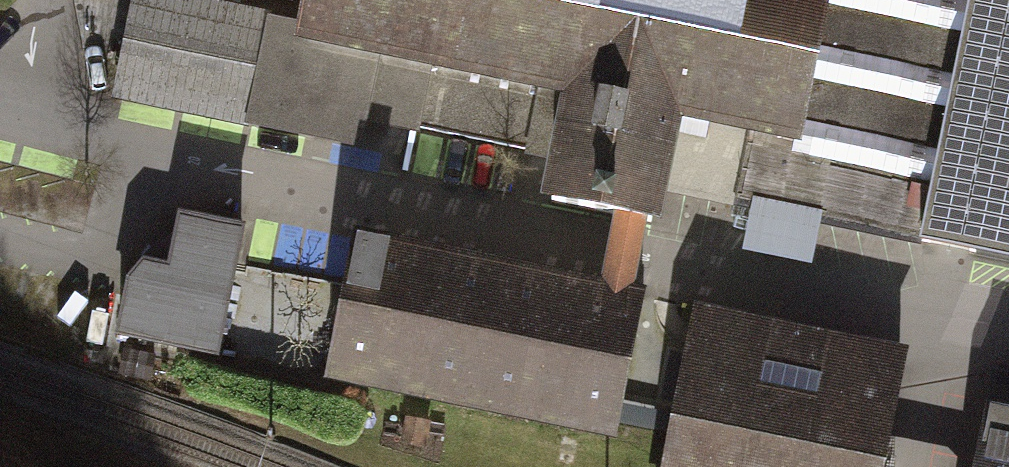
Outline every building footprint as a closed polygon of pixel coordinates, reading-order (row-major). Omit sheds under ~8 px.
[(283,22),(177,0),(131,0),(110,100),(354,151),(360,124),(535,161),(527,201),(607,217),(640,224),(645,225),(652,192),(670,107),(789,132),(817,0),(288,0),(283,22)] [(789,132),(670,107),(652,192),(715,204),(704,254),(806,275),(817,222),(914,243),(964,0),(817,0),(789,132)] [(1008,262),(1008,0),(964,0),(914,243),(1008,262)] [(275,265),(279,217),(248,214),(244,262),(275,265)] [(233,225),(181,215),(171,261),(141,255),(125,330),(208,347),(233,225)] [(601,248),(594,280),(627,287),(634,254),(640,224),(607,217),(601,248)] [(351,230),(321,378),(609,438),(640,290),(627,287),(594,280),(351,230)] [(901,351),(689,307),(655,466),(877,466),(901,351)] [(995,371),(975,466),(1008,466),(1008,374),(995,371)]
